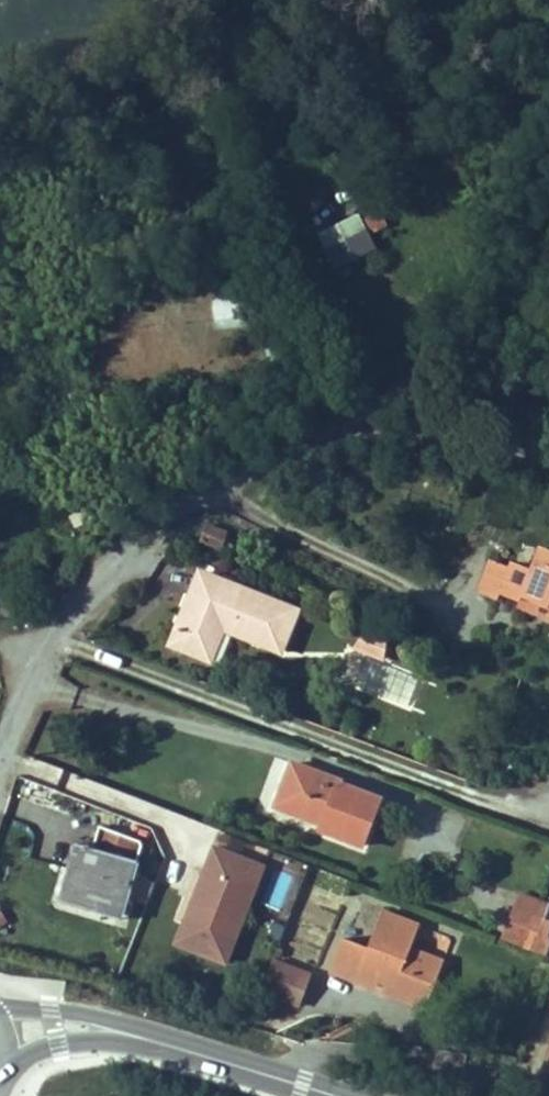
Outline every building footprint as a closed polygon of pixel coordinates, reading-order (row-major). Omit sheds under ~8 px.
[(363,240),(388,227),(375,200),(350,213),(363,240)] [(145,273),(133,284),(141,293),(153,283),(145,273)] [(212,296),(214,329),(242,327),(240,294),(212,296)] [(87,508),(71,516),(77,529),(93,520),(87,508)] [(226,531),(210,525),(204,540),(220,546),(226,531)] [(521,598),(523,594),(548,604),(548,551),(542,548),(532,572),(512,565),(511,570),(491,562),(480,590),(499,597),(502,590),(521,598)] [(172,646),(202,657),(216,625),(223,628),(280,650),(296,611),(200,573),(172,646)] [(523,594),(521,598),(518,606),(548,618),(548,604),(523,594)] [(223,628),(216,625),(202,657),(211,660),(223,628)] [(369,626),(360,637),(388,648),(393,635),(369,626)] [(360,637),(353,645),(384,658),(388,648),(360,637)] [(292,763),(285,781),(293,785),(300,766),(292,763)] [(300,766),(293,785),(285,781),(275,807),(323,826),(322,831),(362,847),(381,800),(330,780),(330,778),(300,766)] [(119,921),(126,898),(103,891),(99,903),(67,893),(75,868),(88,872),(95,849),(76,844),(57,903),(119,921)] [(210,845),(170,957),(230,978),(242,944),(239,943),(266,864),(210,845)] [(99,903),(103,891),(126,898),(138,861),(95,849),(88,872),(75,868),(67,893),(99,903)] [(545,919),(513,906),(508,920),(540,932),(545,919)] [(330,974),(374,991),(379,977),(396,984),(394,988),(427,1001),(442,962),(410,949),(419,926),(384,913),(370,950),(343,940),(330,974)] [(540,932),(508,920),(501,939),(534,951),(540,932)] [(311,978),(272,963),(257,1002),(273,1007),(275,1000),(298,1009),(311,978)] [(396,984),(379,977),(374,991),(424,1010),(427,1001),(394,988),(396,984)]
